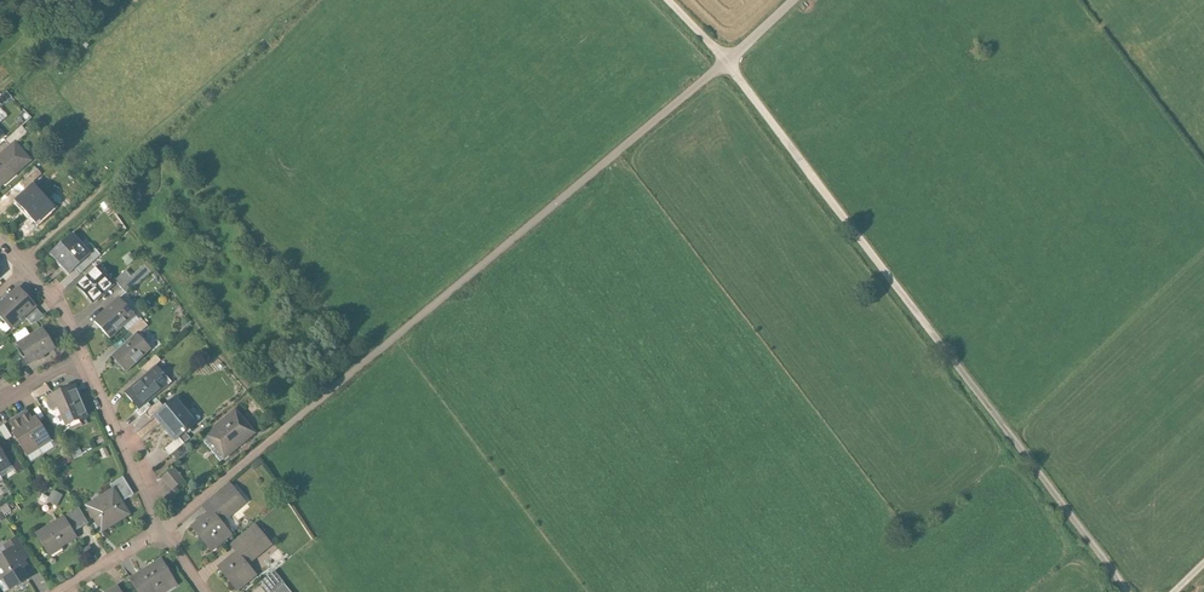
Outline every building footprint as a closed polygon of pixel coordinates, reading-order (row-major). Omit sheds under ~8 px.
[(0,98),(0,108),(10,99),(5,93),(0,98)] [(22,128),(5,142),(10,148),(15,144),(27,133),(22,128)] [(15,144),(10,148),(0,157),(0,186),(1,188),(31,162),(15,144)] [(42,176),(35,168),(28,174),(24,178),(31,186),(32,185),(42,176)] [(32,185),(31,186),(12,204),(37,229),(56,211),(32,185)] [(106,201),(100,207),(104,212),(111,207),(106,201)] [(90,254),(72,234),(50,254),(68,274),(74,269),(90,254)] [(90,254),(74,269),(79,275),(83,272),(93,262),(100,256),(95,250),(90,254)] [(83,272),(87,277),(96,268),(97,267),(93,262),(83,272)] [(132,276),(126,269),(115,280),(127,293),(153,269),(147,262),(132,276)] [(109,278),(114,273),(105,264),(100,269),(109,278)] [(114,285),(96,268),(87,277),(78,285),(95,303),(114,285)] [(17,289),(0,305),(0,318),(13,331),(26,318),(36,309),(17,289)] [(126,294),(119,301),(134,317),(122,327),(127,333),(141,320),(146,315),(126,294)] [(119,301),(117,299),(93,323),(109,340),(122,327),(134,317),(119,301)] [(26,318),(32,325),(36,323),(45,317),(36,309),(26,318)] [(141,320),(127,333),(133,340),(138,335),(147,327),(141,320)] [(55,348),(43,329),(41,330),(17,345),(26,358),(29,364),(55,348)] [(119,353),(133,340),(127,333),(113,346),(119,353)] [(152,349),(138,335),(133,340),(119,353),(115,358),(128,372),(152,349)] [(141,370),(146,375),(156,366),(161,362),(156,357),(141,370)] [(29,364),(26,358),(13,366),(17,372),(29,364)] [(166,377),(156,366),(146,375),(129,389),(144,406),(145,407),(149,404),(169,387),(163,379),(166,377)] [(50,392),(46,385),(33,394),(37,400),(50,392)] [(76,387),(48,399),(54,412),(58,410),(66,429),(90,419),(76,387)] [(197,423),(176,399),(164,409),(154,418),(175,443),(179,439),(197,423)] [(154,418),(164,409),(159,403),(153,409),(146,415),(151,421),(154,418)] [(146,415),(153,409),(149,404),(145,407),(144,406),(135,413),(140,419),(146,415)] [(33,422),(27,412),(19,417),(40,452),(52,444),(44,432),(37,420),(33,422)] [(255,436),(235,412),(205,437),(225,461),(255,436)] [(19,417),(10,422),(16,432),(13,435),(29,459),(40,452),(19,417)] [(0,429),(0,432),(6,442),(12,438),(4,426),(0,429)] [(52,427),(44,432),(52,444),(55,449),(63,444),(52,427)] [(185,445),(179,439),(175,443),(165,451),(171,457),(185,445)] [(52,444),(40,452),(44,457),(55,449),(52,444)] [(190,452),(185,445),(171,457),(176,463),(190,452)] [(1,477),(12,470),(4,457),(0,451),(0,476),(1,477)] [(11,452),(4,457),(12,470),(15,475),(22,470),(11,452)] [(40,452),(29,459),(32,464),(44,457),(40,452)] [(72,462),(68,456),(63,460),(66,466),(72,462)] [(12,470),(1,477),(4,482),(15,475),(12,470)] [(184,482),(173,470),(162,479),(174,492),(184,482)] [(111,487),(113,491),(114,491),(121,502),(133,495),(123,480),(111,487)] [(248,504),(231,483),(203,506),(210,514),(193,528),(212,551),(231,535),(222,525),(248,504)] [(121,502),(114,491),(113,491),(87,507),(102,532),(129,515),(121,502)] [(62,497),(53,492),(48,502),(57,507),(62,497)] [(79,510),(64,519),(74,534),(89,525),(79,510)] [(74,534),(64,519),(39,535),(53,557),(63,551),(62,549),(77,540),(74,534)] [(272,546),(255,526),(230,547),(236,554),(220,568),(238,590),(256,575),(248,566),(272,546)] [(6,545),(9,551),(11,550),(23,570),(27,568),(24,564),(30,560),(17,539),(6,545)] [(90,548),(83,552),(90,563),(97,559),(90,548)] [(11,550),(9,551),(0,557),(0,583),(3,581),(10,591),(11,591),(27,582),(21,572),(23,570),(11,550)] [(161,561),(131,580),(138,591),(166,591),(177,585),(162,562),(161,561)] [(284,587),(273,574),(259,585),(264,591),(278,591),(284,587)]
